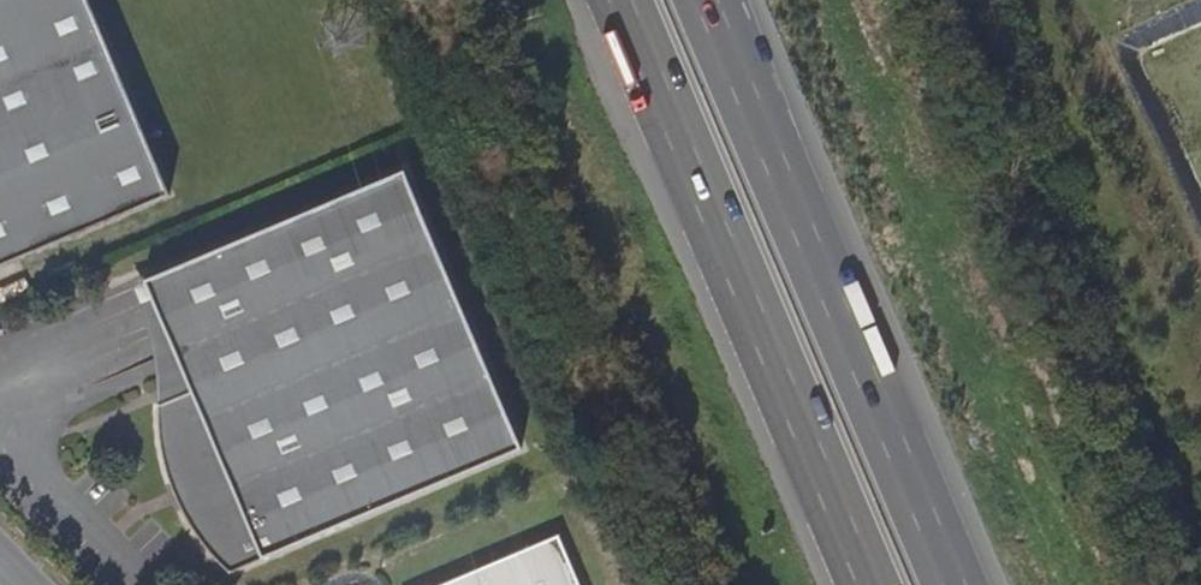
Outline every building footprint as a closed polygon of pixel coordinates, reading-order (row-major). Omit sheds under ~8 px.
[(172,196),(89,0),(0,0),(0,269),(172,196)] [(189,390),(158,403),(157,416),(157,432),(159,447),(162,461),(166,478),(174,496),(183,512),(193,528),(209,548),(220,560),(231,570),(406,496),(521,447),(402,171),(144,281),(151,298),(189,390)] [(160,395),(158,403),(189,390),(151,298),(137,304),(144,322),(152,344),(157,363),(158,375),(160,395)] [(439,584),(586,584),(565,533),(439,584)]
